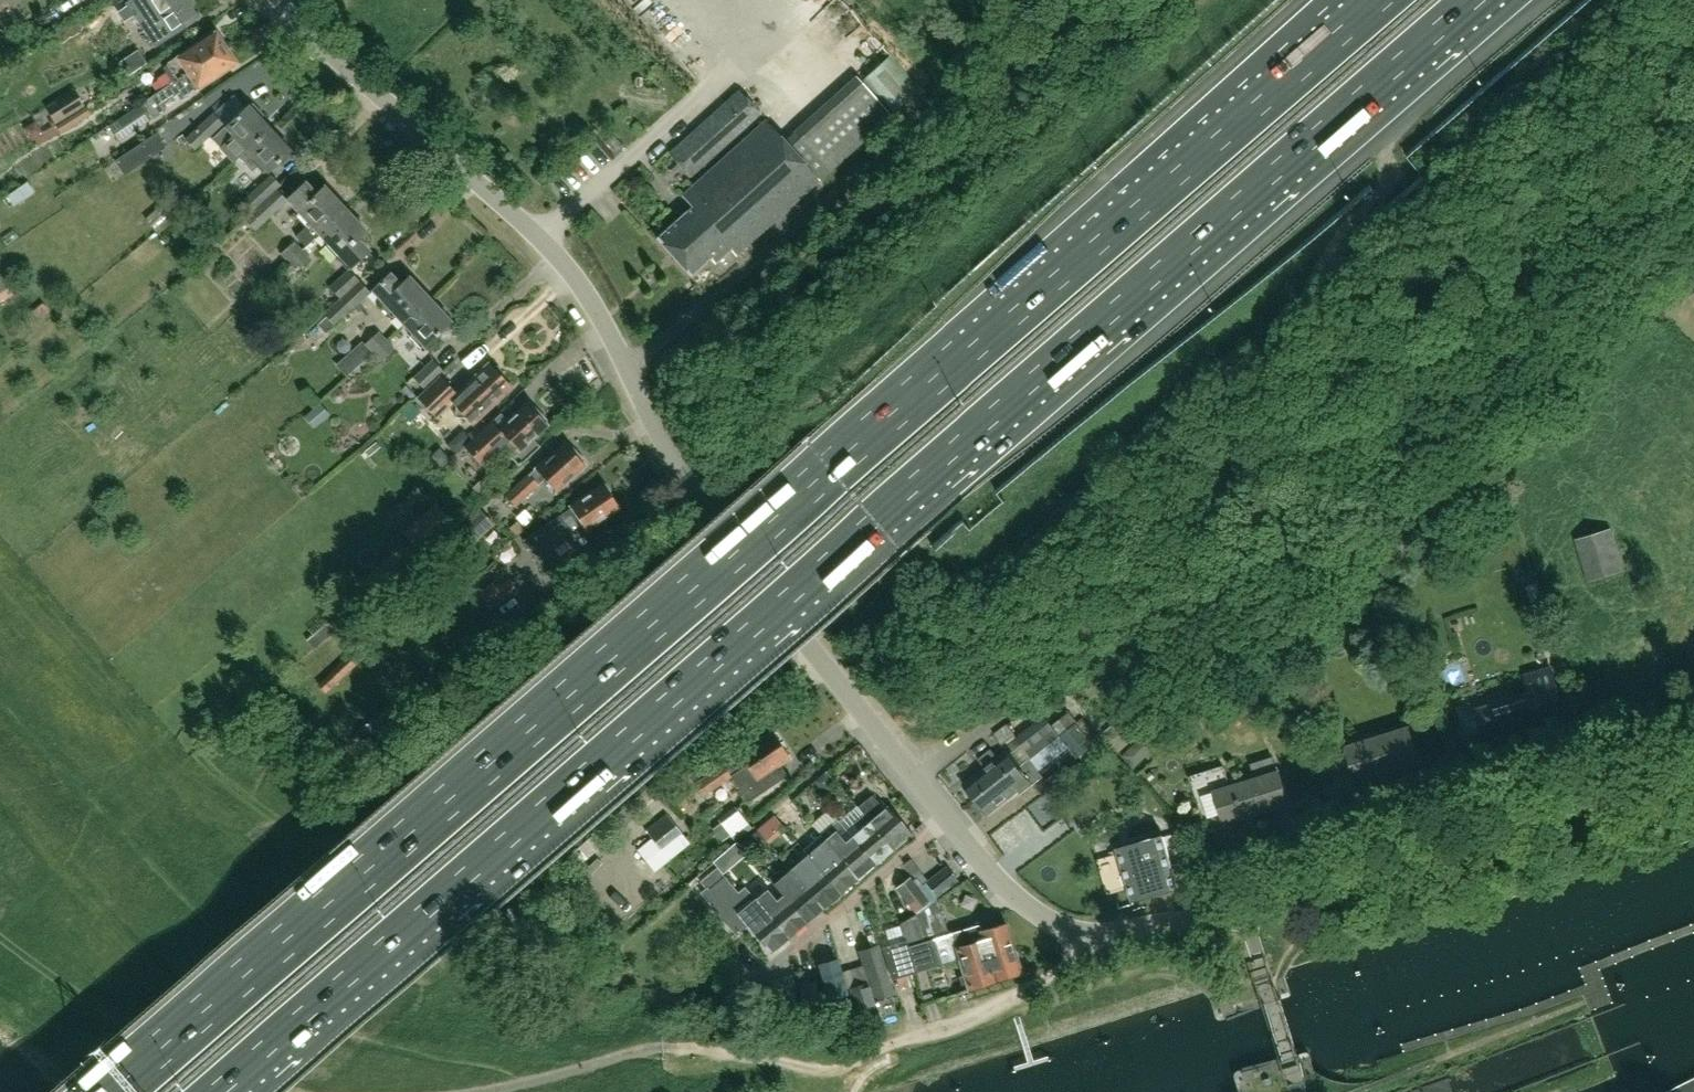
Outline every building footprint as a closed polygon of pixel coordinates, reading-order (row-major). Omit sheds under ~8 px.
[(176,0),(129,0),(125,2),(139,23),(176,0)] [(197,17),(186,0),(176,0),(139,23),(141,26),(149,37),(155,46),(170,35),(197,17)] [(225,47),(214,31),(162,66),(165,71),(157,76),(160,81),(153,86),(157,93),(225,47)] [(180,99),(235,63),(225,47),(157,93),(144,102),(154,118),(166,110),(162,104),(177,95),(180,99)] [(889,56),(862,80),(863,80),(893,113),(919,89),(889,56)] [(783,141),(819,181),(829,172),(892,116),(856,76),(793,132),(783,141)] [(74,90),(45,107),(55,124),(84,107),(74,90)] [(731,143),(755,122),(732,96),(709,117),(731,143)] [(136,109),(144,122),(151,117),(143,104),(136,109)] [(269,129),(247,105),(224,126),(232,135),(218,148),(232,162),(237,158),(269,129)] [(61,133),(91,114),(86,106),(56,125),(34,138),(38,145),(60,132),(61,133)] [(192,148),(221,123),(212,113),(183,139),(192,148)] [(735,255),(819,181),(783,141),(765,121),(681,196),(691,207),(655,239),(688,277),(709,258),(714,264),(730,250),(735,255)] [(719,154),(697,128),(682,141),(705,166),(719,154)] [(108,129),(95,137),(104,152),(116,144),(108,129)] [(266,171),(289,151),(269,129),(237,158),(251,173),(260,164),(266,171)] [(125,174),(163,148),(154,135),(116,161),(125,174)] [(242,200),(251,211),(276,187),(279,184),(270,174),(242,200)] [(27,181),(6,196),(13,207),(35,192),(27,181)] [(304,246),(318,233),(344,209),(323,187),(315,195),(304,183),(287,199),(298,212),(295,215),(305,225),(295,235),(304,246)] [(287,199),(276,187),(251,211),(243,219),(253,230),(287,199)] [(356,241),(365,232),(344,209),(318,233),(327,242),(324,245),(335,257),(337,255),(349,268),(366,252),(356,241)] [(232,262),(246,251),(235,236),(220,247),(232,262)] [(280,252),(288,261),(302,249),(294,240),(280,252)] [(310,257),(302,249),(288,261),(297,270),(310,257)] [(349,290),(359,281),(348,269),(328,287),(339,299),(349,290)] [(403,324),(429,300),(408,277),(399,285),(388,273),(372,288),(383,302),(379,306),(390,318),(394,315),(403,324)] [(323,315),(333,326),(369,293),(359,281),(349,290),(339,299),(323,315)] [(424,346),(450,322),(429,300),(403,324),(411,333),(407,336),(419,348),(422,345),(424,346)] [(373,353),(386,341),(378,332),(365,344),(373,353)] [(381,361),(394,349),(386,341),(373,353),(381,361)] [(423,389),(442,372),(431,360),(412,378),(423,389)] [(473,426),(512,389),(488,362),(454,393),(439,377),(417,397),(437,419),(453,404),(456,407),(455,417),(465,417),(473,426)] [(526,403),(506,421),(499,413),(462,446),(479,465),(500,446),(517,465),(537,447),(529,438),(544,424),(526,403)] [(554,492),(583,466),(581,464),(581,460),(577,456),(572,455),(564,446),(546,462),(544,460),(505,495),(515,506),(538,487),(537,486),(544,479),(554,492)] [(436,451),(429,457),(437,468),(448,459),(443,452),(436,451)] [(534,534),(525,541),(546,572),(580,549),(573,539),(587,530),(620,508),(604,484),(571,507),(572,508),(534,534)] [(479,509),(443,543),(457,559),(494,524),(479,509)] [(444,512),(418,535),(430,549),(456,525),(444,512)] [(518,521),(509,528),(516,536),(525,529),(518,521)] [(1620,570),(1608,532),(1579,541),(1591,579),(1620,570)] [(518,592),(511,582),(505,573),(485,587),(498,605),(518,592)] [(359,662),(371,651),(363,643),(318,684),(326,693),(359,662)] [(1547,722),(1544,710),(1564,704),(1552,666),(1524,675),(1530,694),(1477,710),(1486,740),(1547,722)] [(1050,726),(1059,736),(1075,723),(1066,713),(1050,726)] [(1016,737),(1031,757),(1058,737),(1043,716),(1016,737)] [(1092,745),(1075,723),(1059,736),(1068,747),(1076,757),(1092,745)] [(1419,762),(1408,728),(1347,747),(1357,781),(1419,762)] [(1123,755),(1134,767),(1158,743),(1147,731),(1123,755)] [(784,778),(776,766),(789,758),(771,732),(694,784),(701,795),(730,776),(748,803),(784,778)] [(1031,757),(1028,760),(1037,772),(1068,747),(1059,736),(1058,737),(1031,757)] [(974,800),(1018,765),(1006,750),(996,758),(990,751),(978,761),(984,768),(962,785),(974,800)] [(1288,803),(1274,757),(1251,764),(1255,779),(1214,791),(1224,823),(1288,803)] [(1020,794),(1041,777),(1037,772),(1028,760),(1019,766),(1018,765),(974,800),(986,815),(1017,790),(1020,794)] [(824,772),(814,781),(819,787),(827,788),(834,783),(824,772)] [(909,835),(886,808),(884,811),(871,795),(856,808),(862,816),(892,850),(909,835)] [(626,806),(616,815),(623,823),(633,814),(626,806)] [(651,837),(638,848),(654,869),(688,844),(682,835),(671,820),(666,814),(645,830),(649,836),(651,837)] [(892,850),(862,816),(846,830),(837,819),(836,820),(874,865),(892,850)] [(874,865),(836,820),(820,834),(825,841),(857,879),(874,865)] [(766,821),(757,828),(765,837),(769,843),(778,835),(766,821)] [(757,828),(742,842),(749,851),(765,837),(757,828)] [(1179,887),(1172,865),(1164,837),(1117,850),(1131,901),(1179,887)] [(857,879),(825,841),(816,849),(808,856),(840,894),(857,879)] [(721,851),(711,860),(717,867),(722,873),(732,864),(721,851)] [(840,894),(808,856),(801,862),(800,861),(790,870),(794,874),(823,908),(840,894)] [(823,908),(794,874),(790,870),(786,864),(768,879),(782,895),(806,923),(823,908)] [(937,896),(957,880),(946,866),(925,882),(937,896)] [(789,936),(757,899),(756,899),(744,886),(738,892),(716,868),(699,882),(706,890),(702,893),(719,913),(730,903),(772,952),(789,936)] [(928,901),(910,878),(896,888),(914,912),(928,901)] [(806,923),(782,895),(777,900),(767,890),(757,899),(789,936),(796,931),(806,923)] [(1013,949),(1005,923),(979,931),(977,925),(953,932),(953,933),(948,935),(938,901),(920,911),(931,947),(936,946),(940,964),(959,959),(961,965),(1013,949)] [(931,947),(920,911),(901,923),(907,946),(915,972),(940,964),(936,946),(931,947)] [(916,974),(915,972),(907,946),(886,952),(894,980),(916,974)] [(1021,974),(1013,949),(961,965),(969,990),(1021,974)] [(850,992),(838,957),(819,963),(831,998),(850,992)] [(863,964),(868,980),(870,988),(874,999),(895,992),(884,957),(863,964)] [(793,975),(767,980),(767,983),(754,985),(758,1007),(797,999),(793,975)] [(874,999),(870,988),(868,980),(849,986),(857,1010),(864,1008),(869,1023),(880,1019),(875,1004),(874,999)] [(823,1004),(817,981),(799,986),(804,1009),(823,1004)] [(1663,1090),(1664,1091),(1693,1091),(1693,1075),(1663,1090)]
